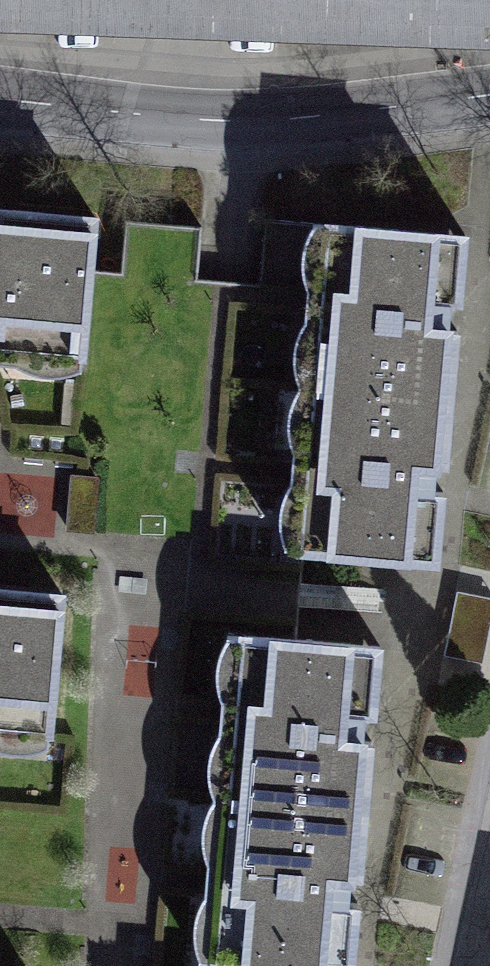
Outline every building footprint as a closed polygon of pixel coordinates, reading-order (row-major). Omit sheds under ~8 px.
[(489,52),(489,0),(0,0),(0,29),(489,52)] [(0,210),(0,359),(71,364),(83,216),(0,210)] [(456,224),(309,214),(297,377),(445,387),(456,224)] [(62,479),(71,364),(0,359),(0,475),(62,479)] [(445,387),(297,377),(286,540),(433,550),(445,387)] [(52,597),(62,479),(0,475),(0,593),(52,597)] [(489,621),(489,597),(468,591),(452,648),(480,656),(489,621)] [(43,731),(52,597),(0,593),(0,728),(43,731)] [(372,633),(221,622),(209,788),(360,799),(372,633)] [(34,844),(43,731),(0,728),(0,841),(34,844)] [(360,799),(209,788),(196,953),(348,965),(360,799)]
